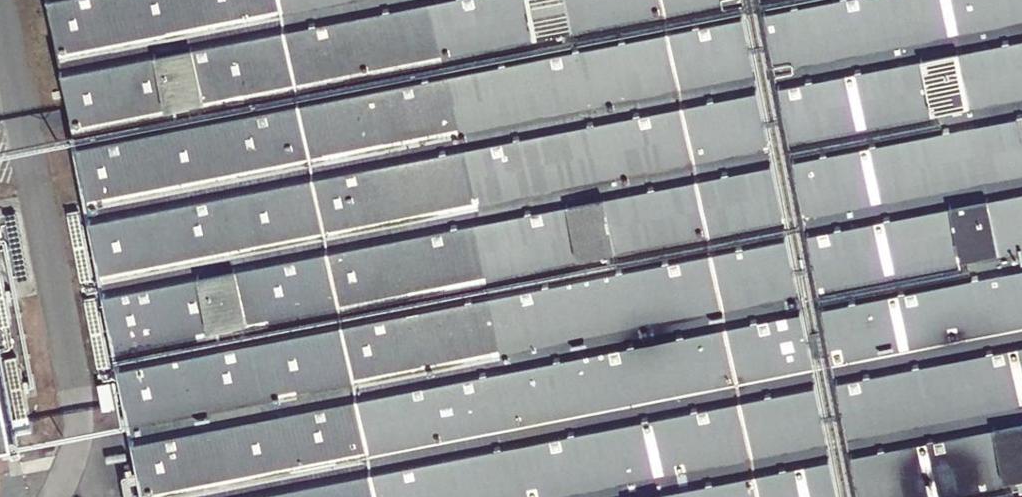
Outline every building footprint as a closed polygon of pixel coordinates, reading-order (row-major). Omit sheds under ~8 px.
[(152,496),(1021,496),(1021,0),(53,0),(152,496)]
